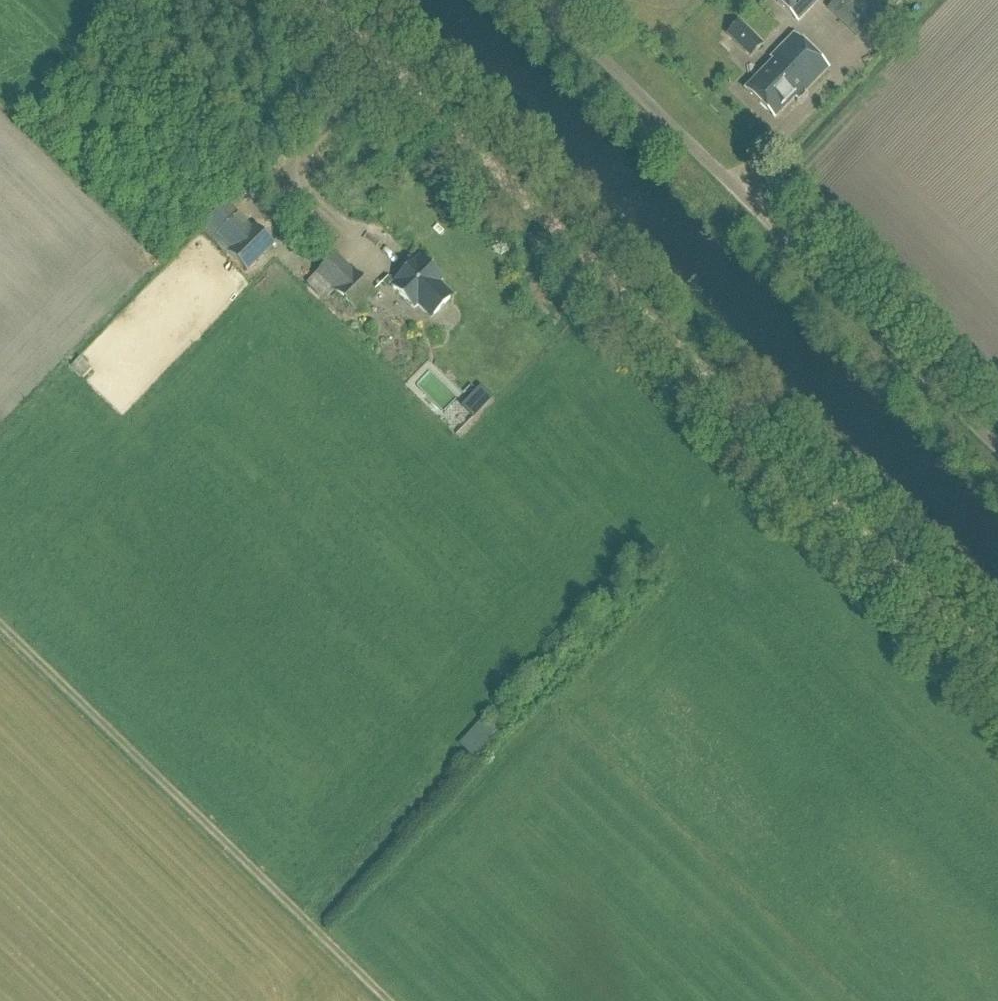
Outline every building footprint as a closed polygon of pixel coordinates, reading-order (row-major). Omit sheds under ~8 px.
[(795,25),(819,0),(769,0),(795,25)] [(855,40),(882,12),(869,0),(836,0),(825,11),(855,40)] [(738,22),(725,35),(737,47),(750,33),(738,22)] [(753,85),(781,113),(793,101),(796,103),(827,72),(792,38),(770,60),(774,64),(753,85)] [(251,229),(225,202),(204,223),(230,251),(227,253),(246,272),(273,246),(255,226),(251,229)] [(374,294),(336,255),(306,284),(324,302),(333,292),(354,313),(374,294)] [(443,280),(419,255),(389,285),(413,309),(417,306),(430,319),(453,296),(440,283),(443,280)] [(480,388),(472,396),(485,409),(493,401),(480,388)]
